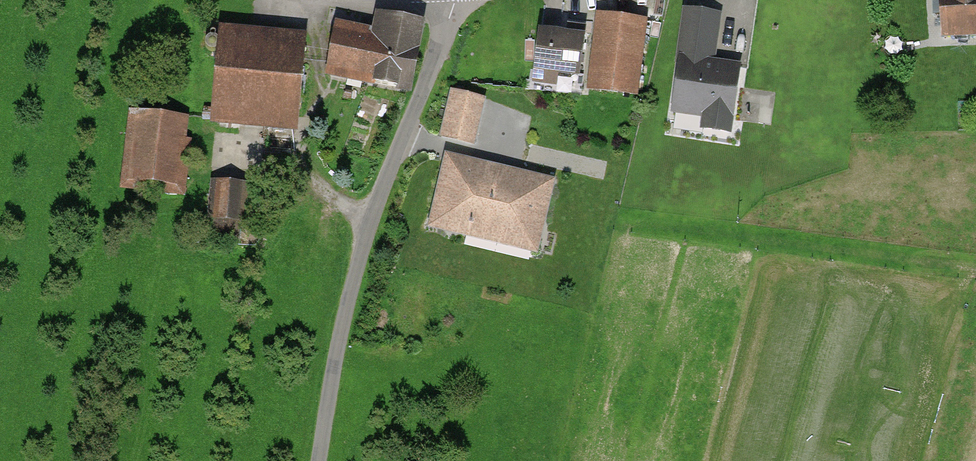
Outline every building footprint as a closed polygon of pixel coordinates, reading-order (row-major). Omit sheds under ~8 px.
[(945,38),(975,37),(975,0),(943,0),(945,38)] [(726,11),(693,7),(678,111),(711,116),(709,132),(741,136),(751,64),(719,60),(726,11)] [(379,33),(339,25),(328,79),(412,95),(426,23),(382,15),(379,33)] [(644,21),(598,16),(590,88),(635,93),(644,21)] [(578,76),(584,32),(568,30),(568,36),(540,33),(534,80),(556,83),(558,73),(578,76)] [(299,48),(222,42),(217,109),(293,115),(299,48)] [(481,102),(453,96),(444,135),(473,141),(481,102)] [(192,118),(134,111),(126,181),(185,187),(192,118)] [(504,224),(537,232),(548,184),(450,160),(434,223),(467,231),(470,219),(503,227),(504,224)] [(252,185),(218,181),(213,222),(248,226),(252,185)]
